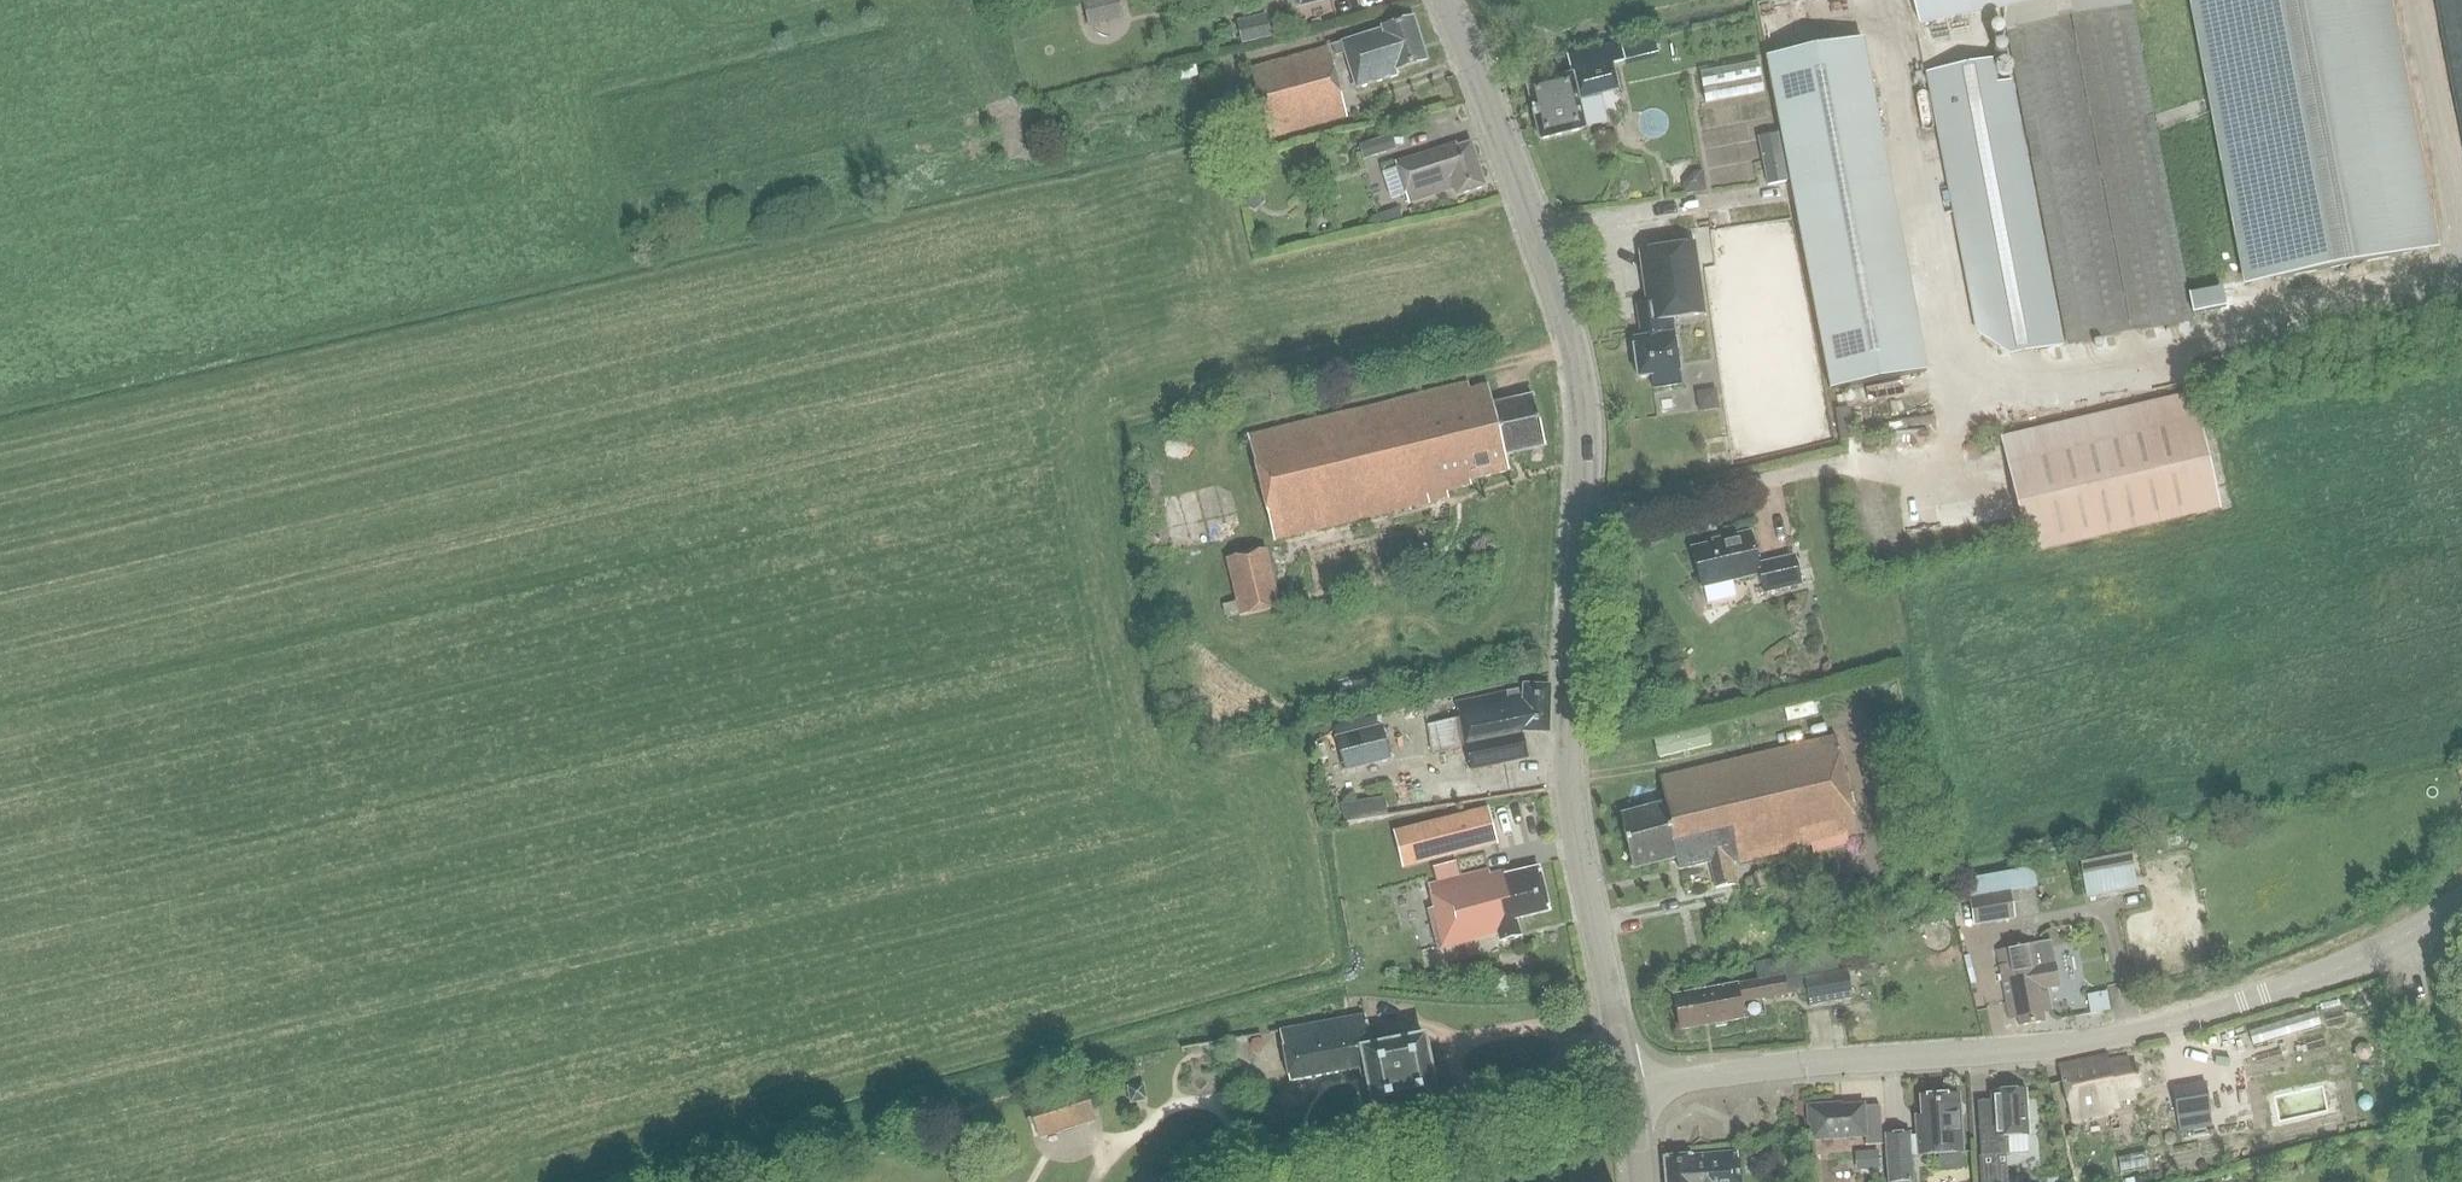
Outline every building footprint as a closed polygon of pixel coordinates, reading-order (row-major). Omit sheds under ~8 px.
[(1123,21),(1118,0),(1095,0),(1083,3),(1089,29),(1123,21)] [(2037,0),(1913,0),(1920,23),(2007,6),(2037,0)] [(1929,73),(1979,333),(2010,356),(2061,346),(2026,160),(2035,158),(2071,344),(2187,323),(2151,135),(2148,117),(2127,5),(2126,0),(2037,0),(2007,6),(2031,136),(2021,138),(2010,77),(1994,80),(1990,61),(1929,73)] [(2212,93),(2216,111),(2248,284),(2430,249),(2383,0),(2195,0),(2212,93)] [(1237,23),(1243,46),(1272,39),(1266,16),(1237,23)] [(1414,20),(1343,44),(1359,88),(1398,75),(1397,71),(1428,60),(1414,20)] [(1831,391),(1928,372),(1863,39),(1766,58),(1831,391)] [(1627,63),(1627,65),(1642,61),(1637,41),(1623,44),(1627,63)] [(1327,48),(1250,70),(1270,138),(1347,116),(1327,48)] [(1703,68),(1707,99),(1765,92),(1761,60),(1703,68)] [(1609,65),(1524,86),(1536,138),(1582,127),(1575,100),(1615,90),(1609,65)] [(1366,159),(1398,148),(1393,132),(1361,143),(1366,159)] [(1787,182),(1778,134),(1758,138),(1768,186),(1787,182)] [(1471,145),(1460,148),(1459,143),(1397,163),(1410,202),(1456,187),(1458,194),(1484,185),(1471,145)] [(1246,180),(1263,187),(1269,172),(1251,166),(1246,180)] [(1380,215),(1383,226),(1403,220),(1399,209),(1380,215)] [(1673,319),(1706,314),(1696,243),(1638,251),(1646,303),(1636,305),(1641,337),(1633,338),(1634,346),(1633,346),(1637,380),(1652,377),(1654,390),(1682,386),(1673,319)] [(2194,316),(2227,310),(2222,289),(2190,295),(2194,316)] [(1533,396),(1493,406),(1488,384),(1471,389),(1469,381),(1249,437),(1275,540),(1451,496),(1449,491),(1474,485),(1472,477),(1508,468),(1505,455),(1545,444),(1533,396)] [(2000,432),(2007,462),(2028,549),(2217,503),(2189,386),(2000,432)] [(1697,393),(1699,413),(1719,410),(1717,390),(1697,393)] [(1849,408),(1834,410),(1840,441),(1854,438),(1849,408)] [(1791,555),(1756,563),(1748,530),(1721,536),(1722,539),(1690,547),(1699,587),(1757,574),(1762,593),(1798,584),(1791,555)] [(1267,549),(1228,559),(1242,616),(1281,606),(1267,549)] [(1227,620),(1242,616),(1238,603),(1224,606),(1227,620)] [(1457,703),(1460,718),(1429,725),(1434,751),(1467,744),(1473,769),(1530,757),(1525,730),(1551,731),(1552,685),(1526,684),(1526,688),(1457,703)] [(1338,738),(1346,768),(1391,757),(1383,726),(1338,738)] [(1707,728),(1656,740),(1660,758),(1712,745),(1707,728)] [(1618,814),(1631,869),(1676,858),(1679,869),(1708,862),(1714,888),(1734,884),(1729,864),(1812,844),(1814,852),(1847,845),(1845,836),(1856,833),(1832,736),(1656,778),(1662,803),(1618,814)] [(1345,823),(1388,817),(1386,798),(1342,805),(1345,823)] [(1489,808),(1394,832),(1403,869),(1498,846),(1489,808)] [(2128,844),(2078,853),(2082,876),(2133,867),(2132,864),(2128,844)] [(1435,910),(1429,912),(1439,950),(1501,934),(1503,942),(1522,937),(1517,920),(1551,911),(1540,868),(1508,877),(1507,874),(1494,878),(1492,869),(1429,885),(1435,910)] [(1756,890),(1768,886),(1762,870),(1750,875),(1756,890)] [(1967,885),(1973,926),(2013,919),(2007,879),(1967,885)] [(2046,943),(1995,953),(2009,1020),(2017,1018),(2018,1024),(2043,1019),(2042,1012),(2048,1011),(2043,989),(2055,986),(2046,943)] [(1755,960),(1759,982),(1782,978),(1785,996),(1806,992),(1803,977),(1841,970),(1836,945),(1755,960)] [(1841,970),(1803,977),(1806,992),(1809,1006),(1852,998),(1847,969),(1841,970)] [(1785,996),(1782,978),(1759,982),(1672,996),(1678,1029),(1741,1018),(1739,1004),(1785,996)] [(2109,988),(2090,991),(2094,1011),(2112,1007),(2109,988)] [(1426,1041),(1375,1050),(1369,1018),(1283,1033),(1292,1083),(1359,1071),(1361,1079),(1367,1078),(1374,1118),(1438,1107),(1426,1041)] [(2364,1044),(2363,1044),(2362,1044),(2361,1044),(2361,1045),(2360,1045),(2359,1045),(2359,1046),(2358,1046),(2358,1047),(2357,1047),(2357,1048),(2356,1048),(2356,1049),(2356,1050),(2355,1050),(2355,1051),(2355,1052),(2355,1053),(2355,1054),(2355,1055),(2356,1056),(2356,1057),(2356,1058),(2357,1058),(2357,1059),(2358,1059),(2358,1060),(2359,1060),(2360,1060),(2360,1061),(2361,1061),(2362,1061),(2363,1061),(2364,1061),(2365,1061),(2366,1061),(2367,1061),(2368,1061),(2368,1060),(2369,1060),(2369,1059),(2370,1059),(2370,1058),(2371,1058),(2371,1057),(2372,1057),(2372,1056),(2372,1055),(2372,1054),(2372,1053),(2372,1052),(2372,1051),(2372,1050),(2372,1049),(2371,1049),(2371,1048),(2371,1047),(2370,1047),(2370,1046),(2369,1046),(2368,1046),(2368,1045),(2367,1045),(2366,1044),(2365,1044),(2364,1044)] [(2134,1064),(2125,1066),(2123,1057),(2107,1060),(2106,1057),(2057,1066),(2067,1118),(2117,1109),(2114,1097),(2132,1094),(2130,1085),(2138,1084),(2134,1064)] [(2176,1120),(2210,1114),(2204,1082),(2170,1088),(2176,1120)] [(1146,1085),(1128,1087),(1130,1105),(1148,1102),(1146,1085)] [(1991,1124),(1976,1125),(1978,1156),(2006,1154),(2005,1137),(2026,1135),(2023,1090),(2014,1091),(2010,1087),(2001,1088),(1998,1092),(1989,1092),(1989,1102),(1991,1124)] [(1039,1138),(1096,1121),(1085,1088),(1029,1106),(1039,1138)] [(1884,1134),(1887,1181),(1896,1181),(1911,1181),(1909,1155),(1936,1154),(1937,1168),(1959,1167),(1957,1152),(1960,1152),(1958,1117),(1962,1112),(1962,1107),(1957,1102),(1957,1094),(1918,1097),(1921,1132),(1915,1132),(1915,1138),(1908,1139),(1908,1133),(1884,1134)] [(1823,1104),(1805,1105),(1806,1122),(1808,1122),(1810,1140),(1862,1136),(1863,1145),(1880,1143),(1877,1105),(1861,1106),(1861,1104),(1823,1107),(1823,1104)] [(1876,1150),(1852,1151),(1853,1170),(1877,1169),(1876,1150)] [(1738,1152),(1665,1157),(1667,1181),(1740,1181),(1738,1152)] [(1981,1173),(1982,1181),(2008,1181),(2007,1172),(1981,1173)]
